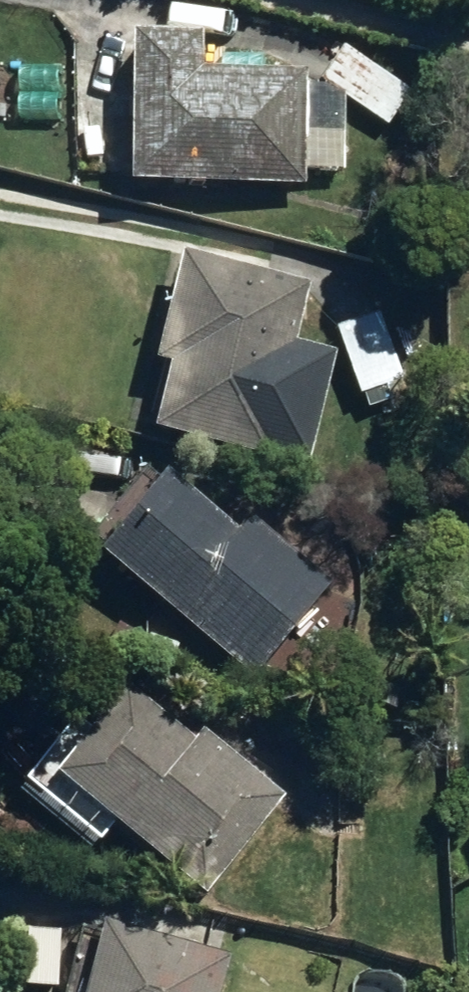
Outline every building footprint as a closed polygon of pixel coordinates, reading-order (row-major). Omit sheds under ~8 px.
[(112,176),(293,179),(295,64),(182,62),(183,29),(116,28),(112,176)] [(322,84),(337,94),(379,123),(404,88),(332,39),(308,75),(322,84)] [(137,422),(255,452),(300,280),(167,247),(139,357),(153,360),(137,422)] [(326,315),(360,405),(401,390),(366,299),(326,315)] [(82,547),(239,674),(318,576),(239,512),(228,526),(149,462),(142,471),(131,463),(77,529),(88,538),(82,547)] [(103,820),(193,891),(272,793),(190,727),(182,737),(169,726),(165,732),(134,708),(138,703),(108,681),(74,725),(62,714),(11,777),(87,839),(103,820)] [(365,700),(389,707),(394,688),(370,681),(365,700)] [(219,954),(87,920),(68,991),(209,991),(219,954)]
